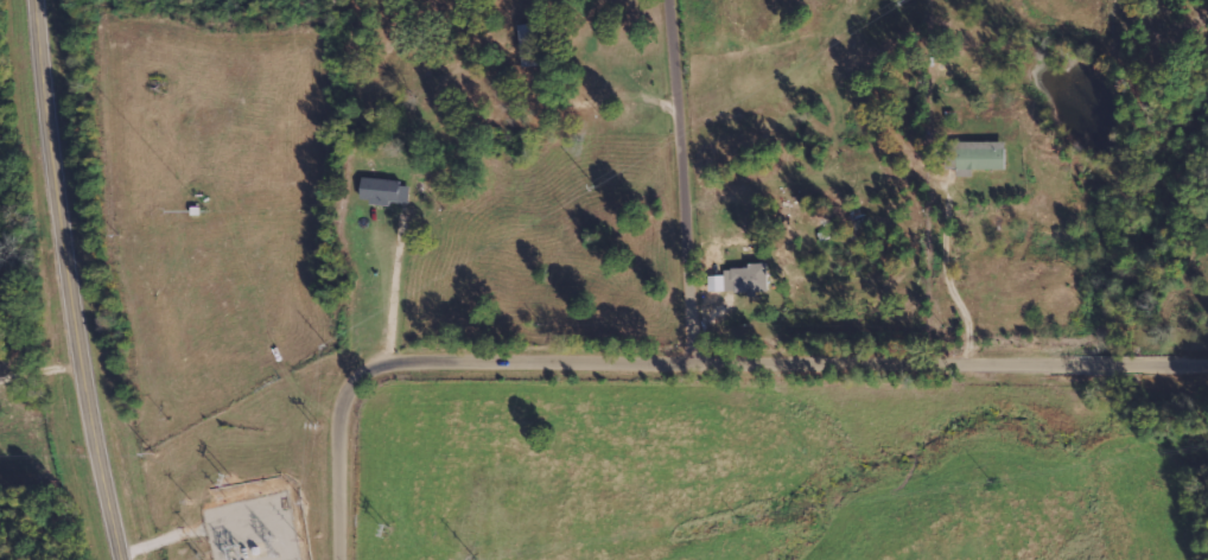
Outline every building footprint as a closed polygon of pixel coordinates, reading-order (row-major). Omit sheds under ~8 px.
[(539,65),(537,24),(518,25),(520,66),(539,65)] [(1006,143),(948,142),(947,169),(960,170),(960,177),(973,177),(973,170),(1006,170),(1006,143)] [(391,205),(391,203),(408,204),(410,184),(363,179),(361,203),(391,205)] [(769,292),(768,264),(748,265),(748,270),(725,270),(725,294),(769,292)]
